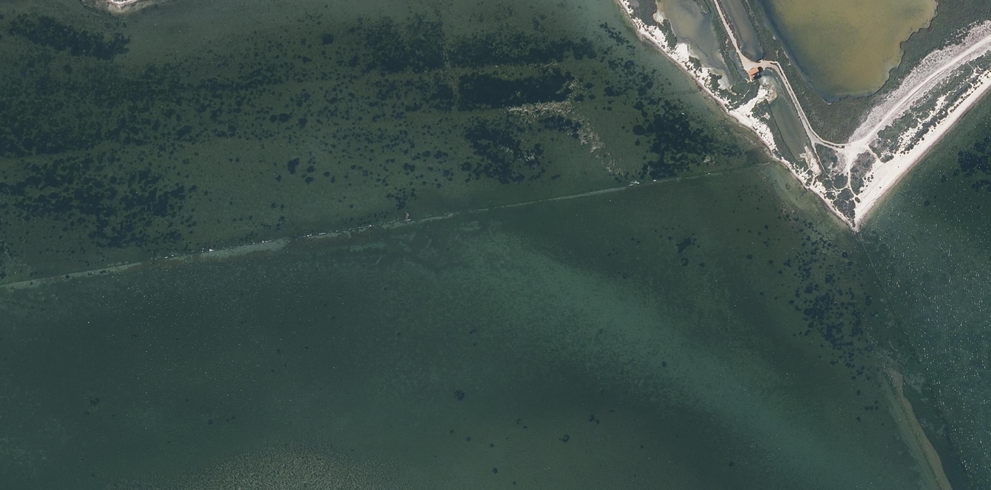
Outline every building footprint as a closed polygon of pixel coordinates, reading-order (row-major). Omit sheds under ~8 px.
[(748,73),(752,78),(760,74),(756,68),(748,73)]
